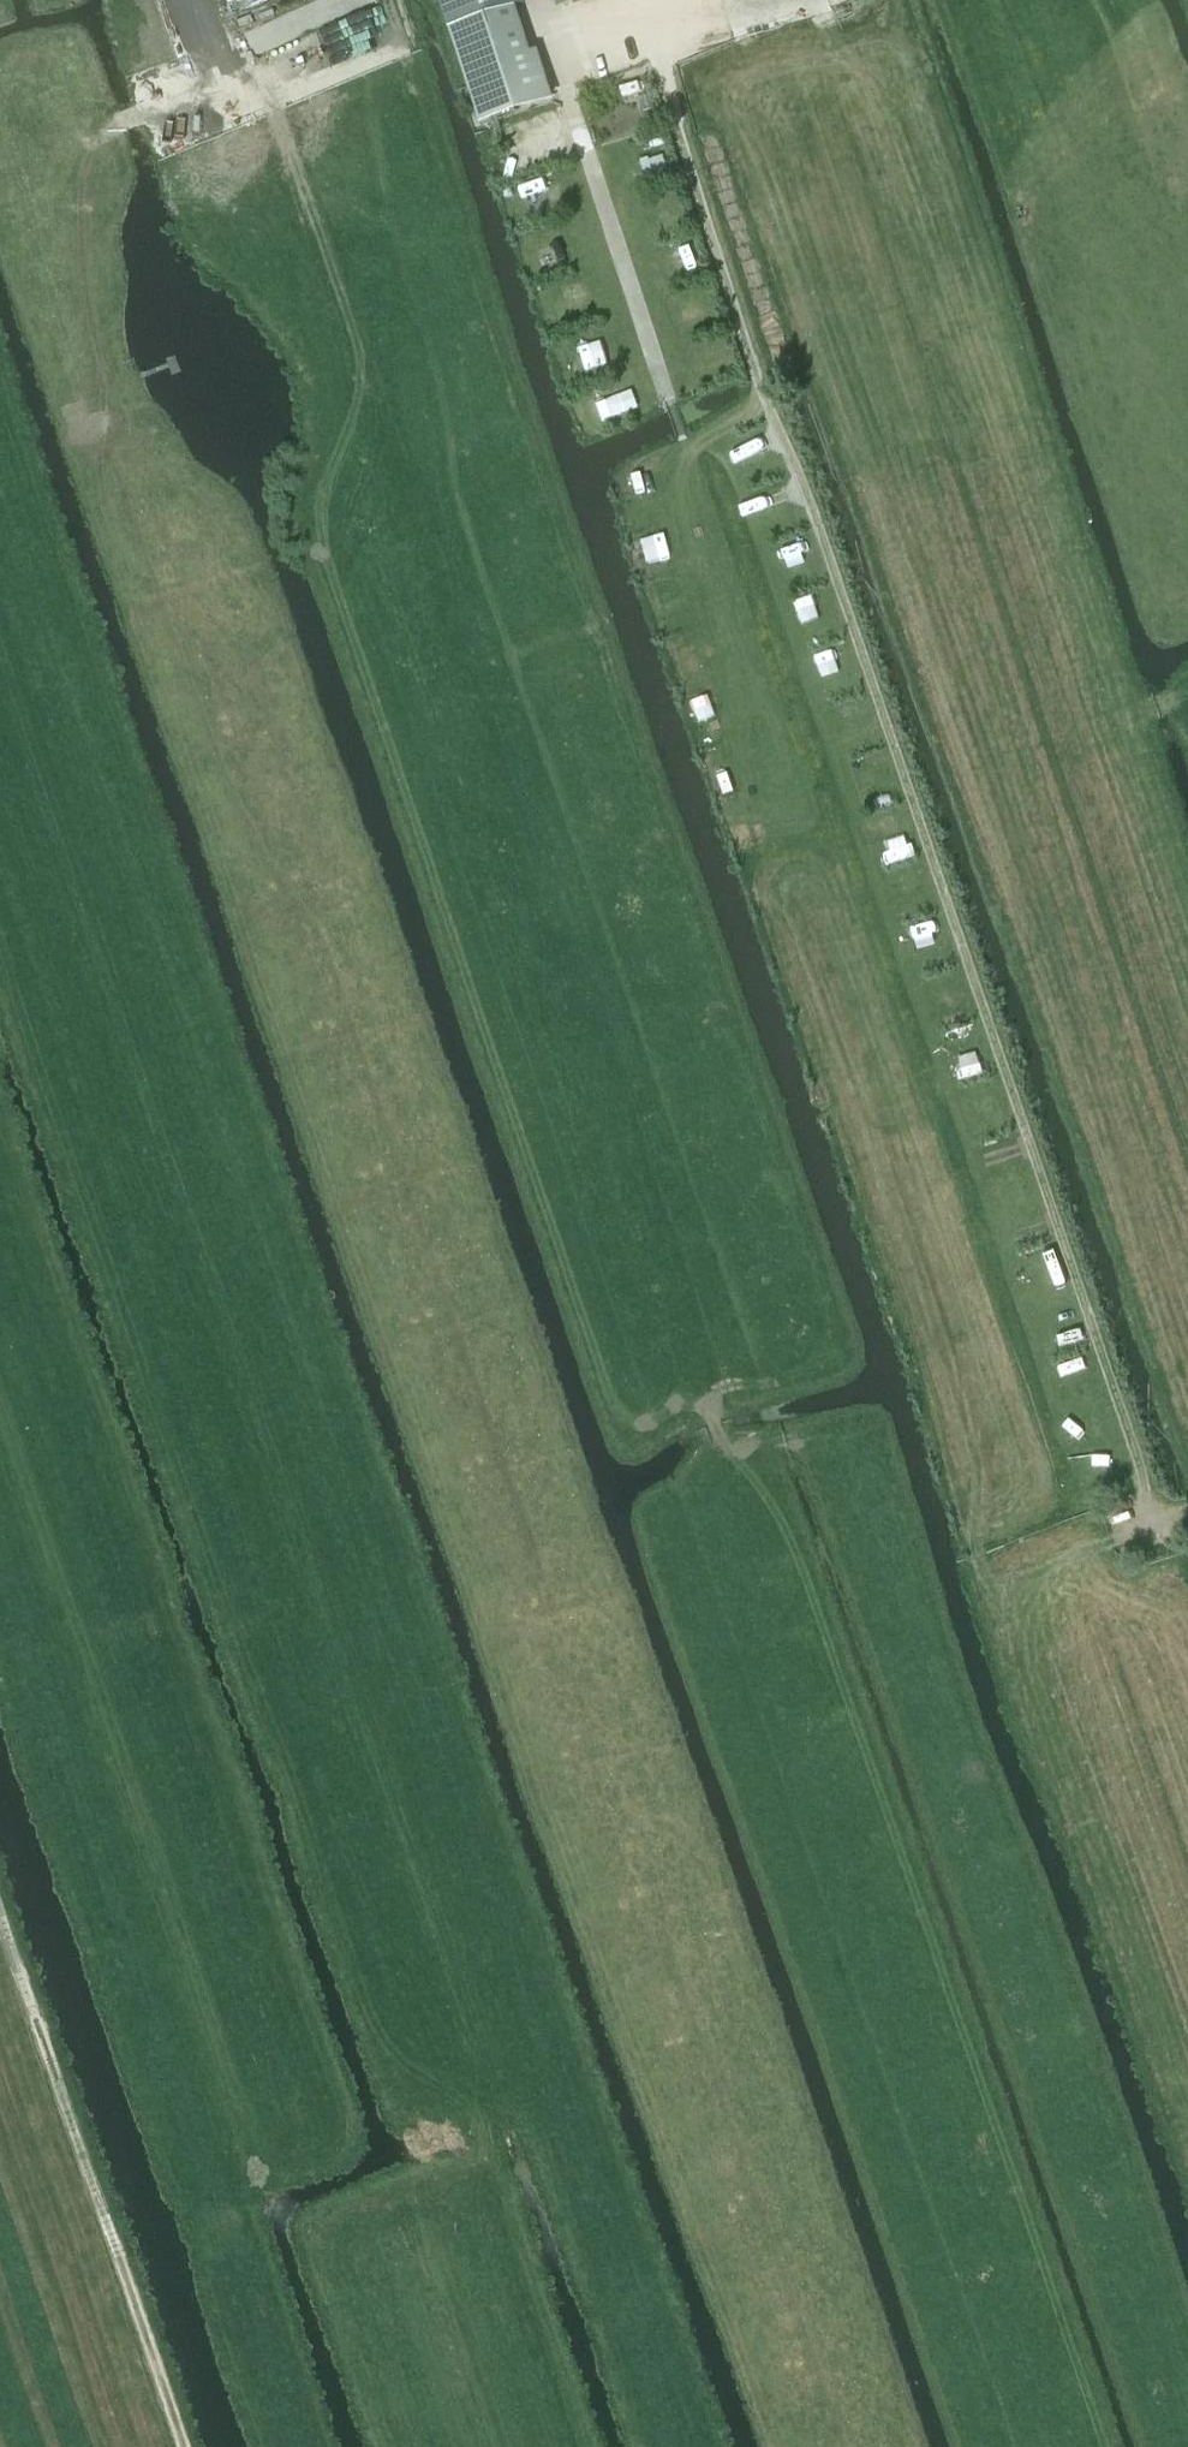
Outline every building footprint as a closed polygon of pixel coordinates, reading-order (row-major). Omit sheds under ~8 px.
[(563,7),(564,10),(593,0),(561,0),(563,7)]
